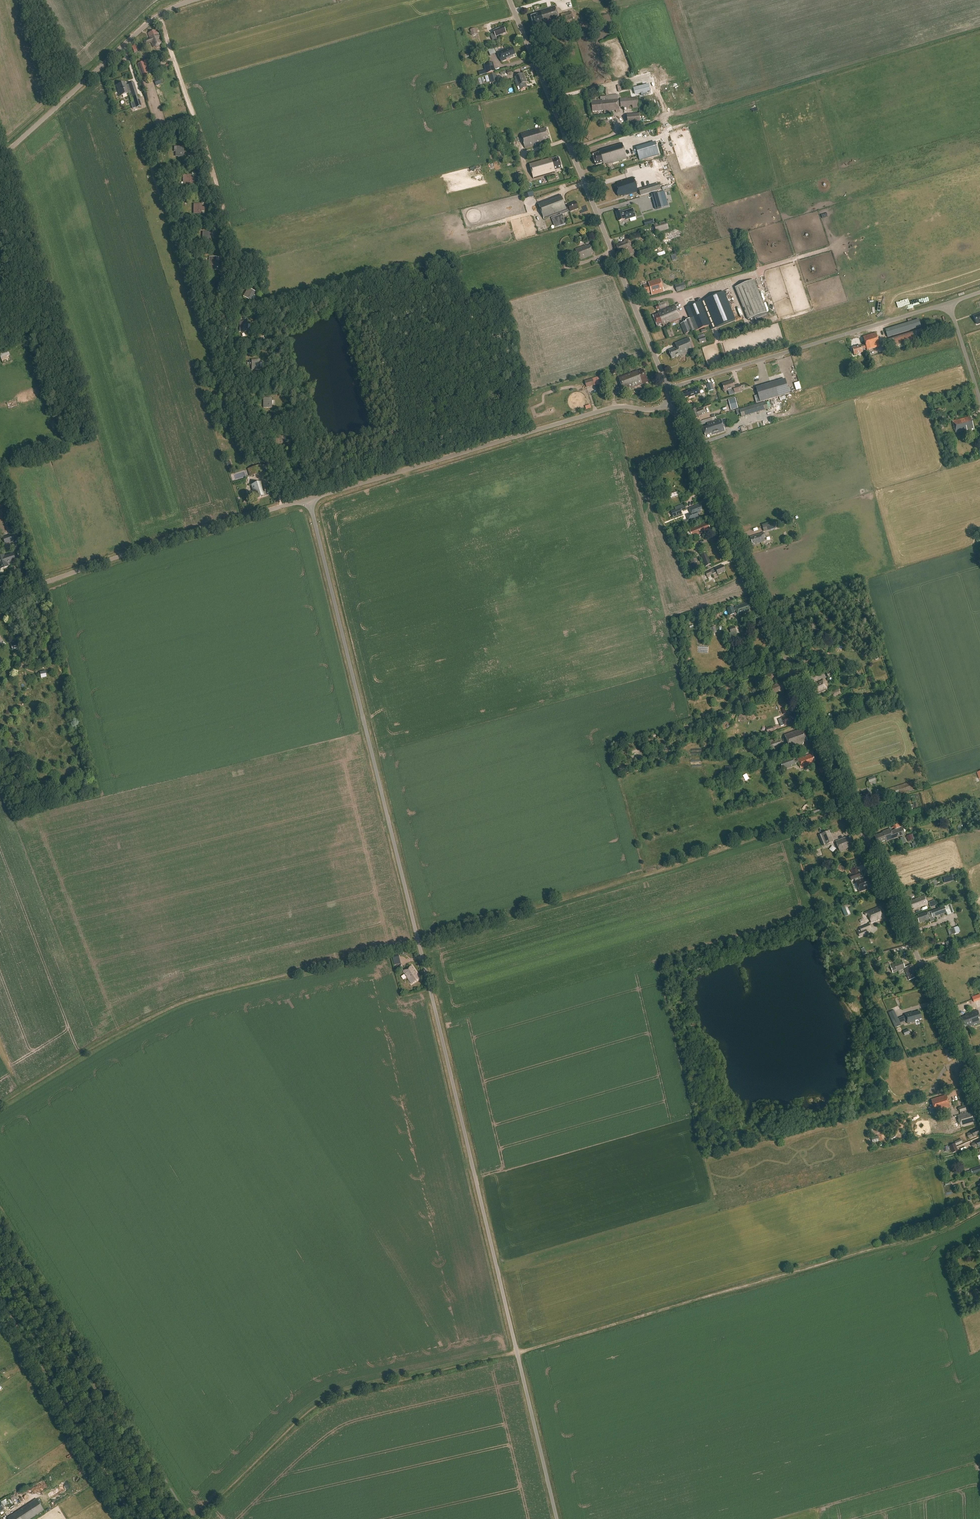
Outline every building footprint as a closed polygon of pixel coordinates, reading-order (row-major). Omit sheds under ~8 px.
[(560,22),(555,6),(536,12),(536,15),(531,17),(534,28),(540,26),(544,25),(544,26),(560,22)] [(563,22),(573,20),(571,12),(561,15),(563,22)] [(506,33),(503,27),(500,29),(499,28),(495,30),(496,30),(493,31),(494,33),(490,35),(493,41),(497,39),(496,37),(506,33)] [(148,38),(143,41),(145,46),(147,45),(147,44),(148,44),(148,45),(150,44),(150,43),(151,44),(152,43),(153,47),(161,44),(157,32),(155,33),(154,31),(153,32),(148,34),(149,38),(149,39),(148,39),(148,38)] [(510,47),(497,53),(501,62),(507,59),(506,58),(509,57),(509,58),(514,57),(513,56),(515,55),(513,48),(511,49),(510,47)] [(143,62),(137,64),(143,79),(149,77),(149,76),(147,72),(146,73),(144,68),(145,68),(149,66),(147,60),(143,62)] [(485,65),(487,74),(495,72),(493,63),(485,65)] [(496,74),(489,76),(491,84),(498,82),(496,74)] [(515,77),(516,80),(520,91),(527,88),(525,83),(527,83),(523,74),(515,77)] [(125,83),(116,86),(120,97),(131,93),(133,100),(138,98),(134,84),(126,86),(125,83)] [(600,96),(601,101),(591,102),(592,112),(604,111),(604,114),(613,113),(613,111),(616,111),(616,113),(619,112),(618,94),(600,96)] [(632,108),(639,108),(638,98),(628,99),(628,98),(619,98),(620,107),(622,107),(623,107),(624,109),(629,109),(629,107),(632,106),(632,108)] [(640,114),(628,115),(629,125),(641,124),(640,114)] [(550,139),(547,128),(539,130),(539,129),(536,130),(536,129),(521,133),(525,148),(543,143),(543,141),(550,139)] [(639,161),(659,155),(656,143),(636,149),(639,161)] [(607,165),(611,164),(611,163),(622,160),(627,159),(622,144),(600,151),(600,153),(593,155),(596,166),(603,163),(603,165),(606,164),(607,165)] [(177,152),(177,157),(183,157),(184,147),(178,147),(174,147),(174,151),(177,152)] [(562,169),(558,158),(551,160),(549,158),(529,164),(534,179),(555,173),(555,171),(562,169)] [(193,185),(193,175),(188,175),(183,175),(183,178),(184,178),(184,185),(186,185),(193,185)] [(638,192),(634,178),(617,183),(617,185),(615,186),(618,196),(620,196),(621,197),(624,196),(638,192)] [(638,189),(640,195),(660,189),(658,183),(638,189)] [(663,205),(668,204),(665,191),(651,195),(655,210),(664,207),(663,205)] [(561,195),(538,204),(544,219),(560,213),(560,215),(551,219),(555,228),(566,224),(563,215),(570,212),(579,209),(576,202),(567,206),(568,206),(566,207),(561,195)] [(193,214),(195,214),(201,214),(201,211),(204,211),(205,207),(202,207),(202,204),(193,204),(193,214)] [(624,213),(623,213),(622,210),(616,212),(619,222),(625,220),(625,218),(626,218),(626,220),(636,217),(633,209),(624,212),(624,213)] [(654,225),(656,233),(669,230),(667,221),(654,225)] [(202,242),(204,242),(210,242),(210,232),(203,232),(202,242)] [(633,250),(629,239),(624,241),(625,243),(622,244),(622,243),(616,245),(619,253),(620,253),(621,255),(633,250)] [(586,247),(586,245),(575,249),(579,260),(592,256),(592,254),(594,253),(591,245),(586,247)] [(219,261),(211,260),(209,260),(209,270),(211,270),(219,270),(219,264),(222,264),(222,256),(219,256),(219,261)] [(664,292),(660,279),(649,283),(649,285),(644,286),(645,292),(648,292),(648,293),(651,292),(652,295),(664,292)] [(753,280),(734,288),(747,321),(754,318),(755,321),(759,320),(759,321),(768,317),(753,280)] [(684,283),(675,286),(677,292),(686,290),(684,283)] [(255,292),(251,290),(249,293),(248,293),(245,297),(250,300),(255,292)] [(695,331),(710,325),(712,330),(735,320),(724,292),(701,302),(689,307),(693,317),(690,319),(695,331)] [(667,308),(665,302),(658,304),(658,305),(655,307),(657,311),(660,310),(667,308)] [(681,319),(675,305),(658,312),(659,315),(653,317),(657,327),(663,325),(663,327),(681,319)] [(921,328),(918,320),(885,330),(888,337),(921,328)] [(247,332),(247,329),(250,329),(250,324),(247,324),(247,322),(243,322),(240,322),(240,325),(240,327),(240,332),(242,332),(247,332)] [(685,335),(692,332),(687,322),(680,324),(685,335)] [(888,339),(891,348),(891,349),(924,339),(921,329),(888,339)] [(880,346),(876,333),(863,337),(866,345),(861,346),(852,349),(854,355),(863,352),(862,349),(866,348),(867,350),(880,346)] [(694,350),(689,338),(675,343),(676,348),(669,351),(672,358),(680,355),(680,356),(694,350)] [(3,364),(12,360),(8,351),(0,354),(0,357),(3,364)] [(618,377),(621,385),(627,383),(626,382),(640,377),(641,380),(646,378),(643,370),(638,372),(637,371),(633,373),(633,372),(618,377)] [(627,383),(621,385),(623,391),(648,382),(646,378),(641,380),(640,377),(626,382),(627,383)] [(598,378),(585,381),(587,388),(600,384),(598,378)] [(785,379),(756,388),(760,403),(789,394),(785,379)] [(742,391),(740,385),(734,387),(732,381),(723,384),(725,391),(733,389),(735,394),(742,391)] [(700,394),(697,387),(688,391),(688,392),(683,394),(684,398),(688,397),(689,398),(700,394)] [(271,398),(263,398),(263,401),(265,402),(265,408),(271,408),(271,398)] [(735,398),(729,400),(731,410),(738,409),(735,398)] [(739,410),(741,417),(768,409),(766,402),(739,410)] [(706,414),(703,408),(696,410),(691,412),(695,420),(699,419),(699,417),(706,414)] [(941,409),(933,411),(937,426),(939,426),(937,414),(942,413),(941,409)] [(974,431),(971,417),(952,422),(955,433),(967,431),(967,432),(974,431)] [(716,435),(725,432),(721,419),(707,424),(708,426),(702,428),(705,435),(710,433),(711,436),(716,434),(716,435)] [(275,446),(284,446),(284,444),(286,444),(286,437),(284,437),(284,436),(275,436),(275,446)] [(251,469),(253,476),(259,474),(257,467),(251,469)] [(262,482),(250,485),(255,499),(266,496),(262,482)] [(675,510),(671,512),(673,518),(682,515),(681,512),(686,510),(684,504),(675,508),(675,510)] [(689,509),(690,513),(686,515),(688,521),(698,517),(697,514),(701,513),(700,511),(702,510),(700,504),(689,509)] [(762,526),(764,532),(779,528),(778,521),(762,526)] [(708,529),(709,528),(706,522),(689,529),(692,537),(701,533),(701,532),(704,531),(705,533),(709,531),(708,529)] [(5,543),(14,540),(12,534),(3,537),(5,543)] [(753,545),(763,542),(767,541),(765,534),(750,538),(752,544),(753,544),(753,545)] [(13,553),(4,556),(4,555),(0,556),(0,569),(8,566),(7,564),(15,561),(13,553)] [(706,567),(711,564),(706,553),(700,555),(706,567)] [(695,571),(701,569),(696,557),(690,559),(695,571)] [(707,577),(717,573),(718,575),(726,572),(723,565),(705,573),(707,577)] [(751,609),(749,602),(735,607),(735,608),(733,609),(732,607),(727,609),(730,616),(735,614),(734,611),(736,611),(738,615),(749,611),(749,609),(751,609)] [(831,668),(825,670),(828,678),(834,676),(831,668)] [(759,678),(761,684),(772,681),(771,677),(772,677),(771,674),(765,675),(765,676),(759,678)] [(816,681),(814,682),(813,681),(810,682),(811,685),(810,685),(814,694),(826,689),(823,680),(817,682),(816,681)] [(785,688),(782,681),(778,683),(768,688),(771,695),(779,692),(780,693),(784,691),(783,688),(785,688)] [(793,715),(793,714),(781,718),(784,726),(796,722),(795,720),(796,719),(794,715),(793,715)] [(808,741),(803,728),(784,735),(790,749),(800,745),(800,748),(801,748),(802,750),(804,749),(803,746),(802,745),(804,744),(803,742),(808,741)] [(748,737),(749,741),(767,735),(766,732),(748,737)] [(780,739),(778,740),(778,738),(768,741),(770,748),(781,744),(780,739)] [(793,758),(778,763),(781,770),(796,765),(796,764),(799,763),(801,768),(807,766),(806,765),(809,764),(809,765),(814,764),(813,762),(815,761),(812,754),(797,759),(798,760),(794,761),(793,758)] [(870,798),(867,790),(856,794),(860,803),(870,798)] [(904,834),(902,828),(891,832),(890,829),(882,832),(883,833),(874,836),(877,843),(880,841),(880,842),(885,840),(885,842),(904,834)] [(821,834),(818,835),(821,842),(823,841),(825,845),(834,842),(829,831),(821,834)] [(854,845),(851,837),(847,838),(847,837),(835,841),(840,852),(851,847),(854,845)] [(851,880),(856,879),(860,877),(861,877),(857,867),(848,871),(851,880)] [(860,877),(856,879),(856,880),(855,881),(859,892),(871,888),(868,877),(862,879),(861,878),(861,879),(860,877)] [(927,905),(924,896),(915,899),(916,900),(909,902),(911,908),(913,908),(913,909),(920,907),(927,905)] [(954,913),(951,904),(928,912),(927,911),(918,915),(918,916),(917,917),(919,923),(930,919),(930,918),(932,917),(933,918),(946,913),(947,916),(954,913)] [(866,917),(869,915),(871,922),(884,917),(880,909),(879,910),(878,908),(864,913),(866,917)] [(861,932),(858,933),(860,937),(867,934),(865,930),(870,928),(869,924),(860,928),(861,932)] [(958,927),(949,930),(951,936),(961,933),(958,927)] [(893,974),(905,969),(909,979),(917,976),(912,964),(904,968),(902,962),(895,964),(894,963),(891,964),(892,966),(890,966),(893,974)] [(419,977),(411,966),(403,972),(411,984),(418,980),(417,978),(419,977)] [(977,1010),(965,1015),(966,1016),(960,1019),(963,1028),(969,1026),(969,1027),(973,1026),(979,1024),(979,1019),(977,1010)] [(905,1016),(898,1019),(894,1011),(888,1013),(895,1028),(901,1026),(900,1024),(906,1021),(905,1016)] [(921,1018),(919,1011),(913,1013),(912,1012),(904,1014),(907,1023),(915,1021),(915,1020),(921,1018)] [(935,1112),(944,1109),(950,1108),(946,1095),(931,1100),(934,1112),(935,1112)] [(961,1114),(957,1115),(961,1127),(975,1122),(972,1111),(967,1112),(965,1105),(959,1107),(960,1112),(961,1112),(961,1114)] [(966,1134),(967,1134),(968,1137),(968,1138),(979,1133),(978,1129),(966,1134)] [(979,1145),(979,1139),(971,1144),(973,1148),(977,1146),(979,1145)] [(955,1143),(949,1146),(952,1153),(958,1150),(955,1143)] [(58,1487),(61,1492),(70,1487),(67,1482),(58,1487)] [(13,1503),(8,1506),(9,1508),(19,1503),(15,1494),(10,1497),(13,1503)] [(0,1513),(5,1510),(3,1507),(9,1503),(6,1499),(0,1502),(0,1512),(0,1513)] [(37,1499),(7,1518),(30,1518),(44,1510),(37,1499)]
